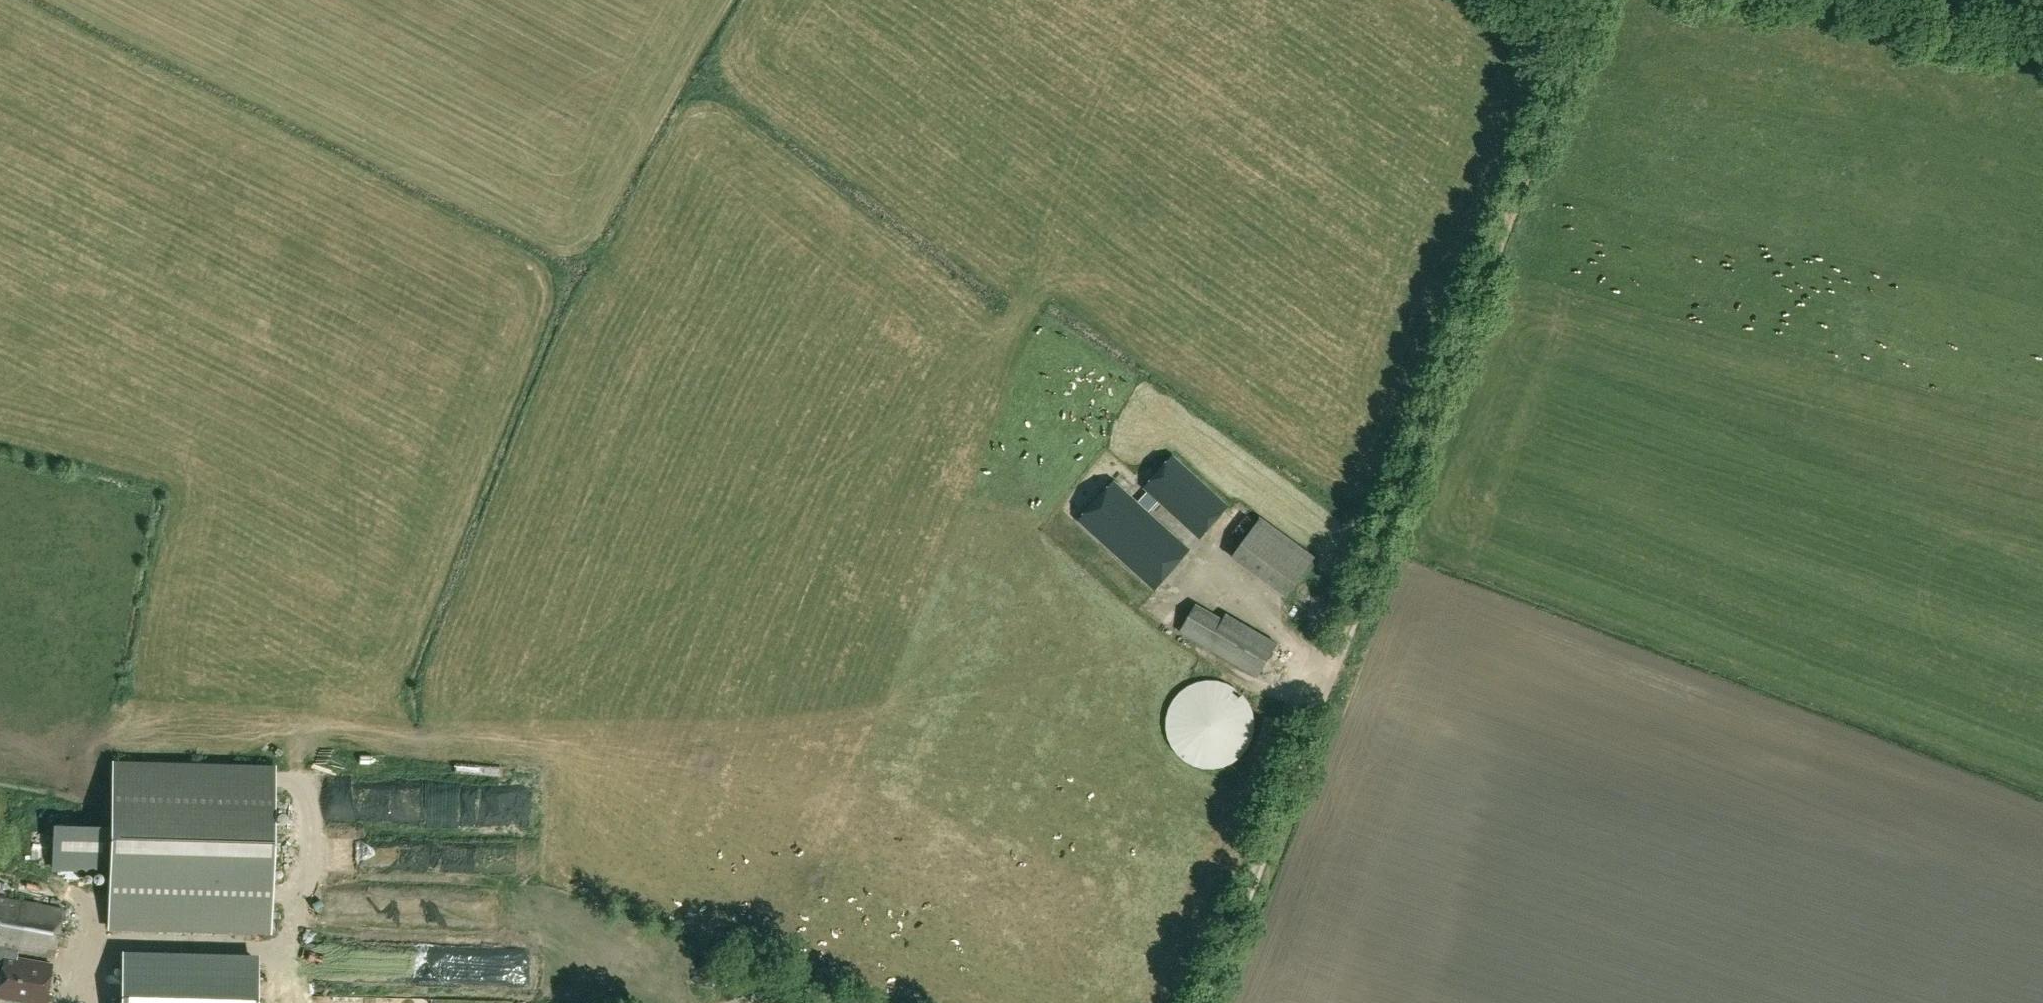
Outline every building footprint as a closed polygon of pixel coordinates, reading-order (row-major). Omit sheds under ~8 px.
[(1202,539),(1231,508),(1176,457),(1148,489),(1202,539)] [(1116,482),(1081,521),(1156,590),(1191,551),(1116,482)] [(1316,558),(1261,518),(1233,557),(1288,597),(1316,558)] [(1197,605),(1181,633),(1259,678),(1279,645),(1227,615),(1224,621),(1197,605)] [(271,930),(275,766),(114,762),(110,926),(271,930)] [(27,904),(0,899),(0,970),(4,971),(16,973),(18,959),(19,952),(55,958),(64,911),(27,904)] [(121,953),(120,1002),(256,1002),(257,957),(121,953)] [(27,960),(18,959),(16,973),(4,971),(0,992),(0,998),(31,1002),(47,1002),(53,965),(27,960)] [(491,962),(470,966),(475,991),(496,987),(491,962)] [(313,1002),(332,1002),(332,993),(314,993),(313,1002)]
